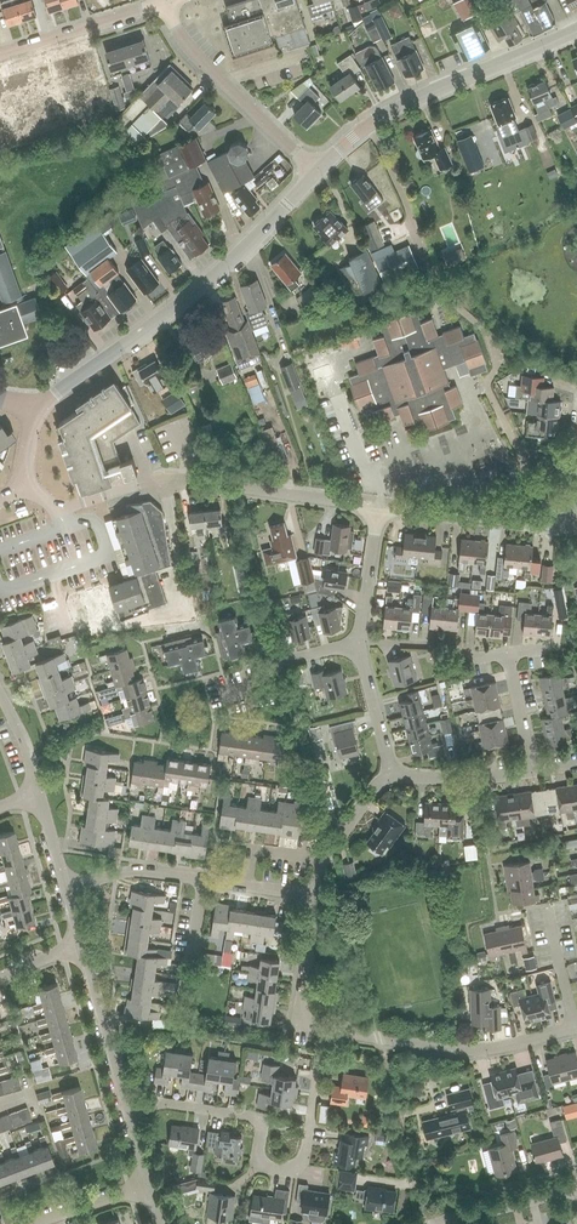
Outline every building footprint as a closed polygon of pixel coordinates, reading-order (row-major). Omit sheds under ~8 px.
[(22,20),(15,0),(10,0),(4,2),(3,3),(2,5),(2,6),(8,25),(22,20)] [(22,20),(36,16),(31,0),(15,0),(22,20)] [(49,11),(64,7),(62,0),(46,0),(49,11)] [(269,38),(275,36),(279,48),(286,45),(288,49),(310,42),(296,0),(244,0),(225,6),(231,25),(227,27),(235,53),(270,41),(269,38)] [(314,3),(307,5),(312,21),(322,17),(321,13),(333,9),(330,0),(313,0),(314,3)] [(367,11),(381,5),(379,0),(371,0),(364,3),(367,11)] [(454,42),(454,44),(456,48),(458,49),(463,60),(490,47),(478,22),(475,24),(471,16),(478,12),(471,0),(460,0),(453,4),(457,11),(463,21),(466,19),(469,26),(451,35),(454,42)] [(514,12),(519,9),(532,35),(555,23),(545,2),(547,1),(547,0),(508,0),(514,12)] [(572,9),(576,6),(576,0),(567,0),(572,9)] [(393,18),(403,14),(398,4),(388,9),(393,18)] [(348,8),(353,22),(363,19),(358,5),(348,8)] [(509,45),(522,37),(515,25),(518,24),(509,9),(486,23),(498,42),(505,38),(509,45)] [(373,20),(376,28),(377,27),(382,39),(390,36),(379,10),(370,13),(373,20)] [(368,31),(376,28),(373,20),(364,23),(368,31)] [(354,25),(345,28),(347,34),(356,31),(354,25)] [(424,69),(416,50),(409,36),(390,45),(405,77),(424,69)] [(113,77),(121,74),(127,92),(124,93),(126,99),(138,95),(137,89),(135,89),(129,72),(151,65),(143,40),(105,52),(113,77)] [(310,46),(314,57),(319,55),(316,44),(310,46)] [(355,53),(359,60),(363,68),(365,66),(378,90),(394,82),(376,48),(374,46),(371,46),(368,47),(355,53)] [(351,75),(360,69),(350,55),(337,64),(346,76),(331,86),(340,100),(359,87),(351,75)] [(92,63),(76,68),(84,92),(100,88),(92,63)] [(127,128),(124,131),(137,144),(169,125),(160,116),(175,100),(178,103),(192,89),(172,70),(168,66),(139,95),(116,117),(127,128)] [(76,68),(61,73),(69,97),(84,92),(76,68)] [(61,73),(46,77),(53,102),(69,97),(61,73)] [(46,77),(31,82),(38,107),(53,102),(46,77)] [(531,84),(529,86),(529,87),(527,88),(534,103),(535,102),(538,110),(548,105),(549,108),(559,103),(557,97),(553,98),(546,81),(535,85),(534,84),(531,84)] [(31,82),(15,87),(23,111),(38,107),(31,82)] [(108,90),(115,111),(125,108),(119,86),(112,88),(108,90)] [(307,127),(321,113),(312,104),(319,97),(308,86),(297,98),(303,104),(294,114),(307,127)] [(0,92),(0,94),(7,116),(23,111),(15,87),(0,92)] [(500,123),(510,148),(524,142),(515,118),(516,117),(509,98),(491,105),(499,124),(500,123)] [(205,102),(191,117),(187,113),(178,122),(189,132),(196,125),(199,128),(215,111),(205,102)] [(564,129),(570,126),(573,132),(576,130),(576,122),(571,109),(558,115),(564,129)] [(97,112),(91,114),(93,121),(99,119),(97,112)] [(91,114),(84,116),(87,123),(93,121),(91,114)] [(66,121),(60,123),(62,131),(69,129),(66,121)] [(60,123),(54,125),(56,133),(62,131),(60,123)] [(534,123),(526,125),(530,138),(537,136),(534,123)] [(36,130),(29,132),(32,140),(38,138),(36,130)] [(416,154),(416,155),(417,156),(417,157),(419,157),(420,158),(421,158),(422,157),(423,157),(423,158),(433,154),(440,170),(452,164),(445,147),(439,150),(431,130),(414,137),(419,148),(418,149),(417,149),(417,150),(416,151),(416,152),(416,153),(416,154)] [(29,132),(23,134),(25,142),(32,140),(29,132)] [(108,137),(107,137),(100,162),(101,162),(101,161),(111,164),(111,165),(118,140),(118,139),(117,140),(108,137)] [(146,159),(155,170),(149,175),(156,183),(161,191),(175,185),(180,196),(190,192),(193,198),(197,196),(205,216),(220,209),(212,190),(208,191),(205,185),(195,164),(205,159),(196,137),(146,159)] [(208,161),(224,192),(241,184),(254,177),(245,161),(250,153),(247,145),(239,141),(231,144),(227,151),(217,156),(215,152),(207,156),(209,161),(208,161)] [(475,143),(460,149),(469,172),(483,166),(475,143)] [(81,147),(80,147),(80,173),(81,173),(81,172),(91,172),(91,173),(92,173),(92,147),(91,147),(91,148),(81,148),(81,147)] [(56,159),(55,159),(63,184),(64,184),(64,183),(74,180),(75,180),(67,155),(66,155),(66,156),(56,159)] [(129,165),(105,176),(105,177),(106,177),(111,186),(110,186),(110,187),(134,176),(134,175),(133,175),(129,166),(129,165)] [(264,170),(253,179),(258,186),(269,177),(264,170)] [(377,205),(384,200),(370,183),(363,175),(351,185),(364,201),(370,197),(377,205)] [(95,183),(75,200),(76,201),(77,200),(83,208),(83,209),(103,191),(102,191),(95,184),(96,183),(95,183)] [(159,216),(190,258),(195,254),(196,255),(208,245),(202,236),(205,234),(197,224),(188,213),(187,213),(184,205),(194,200),(193,198),(190,192),(180,196),(175,185),(161,191),(156,183),(132,202),(143,228),(159,216)] [(241,184),(224,192),(222,194),(230,205),(238,217),(245,210),(249,215),(260,206),(256,200),(257,199),(245,184),(242,186),(241,184)] [(90,280),(99,292),(116,315),(137,299),(117,273),(119,272),(109,258),(117,252),(103,233),(113,226),(112,225),(113,216),(109,211),(94,222),(95,225),(65,247),(90,280)] [(338,239),(348,229),(330,212),(323,219),(323,218),(322,219),(320,219),(315,223),(316,226),(315,227),(324,235),(323,236),(323,237),(322,239),(327,244),(330,243),(336,237),(338,239)] [(0,221),(0,240),(12,236),(7,219),(0,221)] [(369,239),(373,247),(394,238),(390,229),(369,239)] [(0,240),(0,260),(18,254),(12,236),(0,240)] [(142,256),(150,253),(145,239),(136,243),(142,256)] [(181,263),(174,253),(175,251),(173,248),(171,249),(170,247),(169,247),(164,240),(155,246),(160,254),(158,256),(170,272),(181,263)] [(385,282),(419,267),(408,244),(374,259),(385,282)] [(449,262),(465,256),(461,245),(445,251),(449,262)] [(365,293),(383,285),(368,251),(352,258),(352,260),(338,266),(342,277),(355,271),(365,293)] [(0,260),(0,276),(22,269),(18,254),(0,260)] [(294,278),(301,273),(286,254),(272,265),(292,291),(299,285),(294,278)] [(144,293),(159,282),(142,260),(127,271),(144,293)] [(0,276),(0,285),(3,296),(28,288),(22,269),(0,276)] [(58,295),(68,287),(56,271),(46,279),(58,295)] [(97,293),(96,291),(97,290),(88,279),(73,289),(82,302),(77,306),(84,316),(83,317),(88,323),(89,322),(95,330),(116,315),(99,292),(97,293)] [(261,308),(267,305),(257,280),(241,287),(250,311),(246,312),(253,329),(267,323),(266,320),(267,318),(266,314),(263,314),(261,308)] [(321,300),(311,287),(296,298),(307,311),(321,300)] [(260,354),(254,337),(248,321),(245,322),(235,297),(221,303),(231,327),(225,329),(238,363),(260,354)] [(0,308),(0,335),(15,330),(14,325),(12,320),(11,316),(9,311),(7,305),(0,308)] [(451,387),(444,368),(465,360),(471,375),(487,369),(485,363),(486,362),(478,339),(476,340),(474,333),(464,337),(460,326),(443,332),(443,333),(438,335),(432,319),(422,323),(417,309),(379,323),(384,335),(372,339),(378,355),(355,363),(359,374),(349,377),(352,384),(350,384),(359,409),(360,408),(363,415),(373,411),(377,422),(399,414),(403,425),(414,421),(418,431),(424,429),(425,431),(449,422),(449,420),(455,417),(452,408),(463,404),(456,385),(451,387)] [(197,362),(214,352),(206,338),(204,340),(196,327),(184,334),(189,343),(186,345),(197,362)] [(341,347),(349,345),(351,349),(359,346),(357,339),(361,337),(359,331),(348,335),(349,338),(339,342),(341,347)] [(155,361),(147,365),(146,363),(133,371),(141,385),(146,382),(147,383),(148,383),(153,391),(167,382),(162,374),(163,374),(155,361)] [(297,409),(308,405),(292,363),(280,367),(289,391),(290,390),(297,409)] [(217,370),(223,384),(237,379),(231,364),(217,370)] [(259,383),(255,374),(244,378),(248,387),(259,383)] [(552,401),(552,400),(554,387),(536,385),(537,376),(522,375),(521,386),(517,385),(516,397),(529,398),(531,399),(552,401)] [(187,394),(197,389),(193,380),(182,385),(187,394)] [(114,441),(140,423),(132,409),(114,381),(77,406),(80,409),(59,423),(64,436),(60,437),(74,479),(78,477),(83,492),(137,473),(132,459),(121,463),(113,441),(114,441)] [(177,390),(162,399),(171,413),(186,404),(177,390)] [(527,413),(538,414),(559,416),(561,401),(552,400),(552,401),(531,399),(529,398),(527,413)] [(558,429),(559,416),(538,414),(537,422),(527,420),(526,426),(527,426),(526,436),(538,437),(539,428),(558,429)] [(3,461),(7,452),(10,442),(10,440),(14,437),(9,430),(5,432),(0,424),(0,465),(3,461)] [(289,459),(283,442),(275,445),(281,462),(289,459)] [(171,564),(163,511),(150,500),(126,505),(127,513),(112,519),(132,577),(81,594),(92,627),(120,617),(121,619),(149,609),(148,608),(166,601),(156,570),(171,564)] [(206,511),(208,525),(217,524),(218,532),(224,532),(223,523),(222,523),(220,509),(206,511)] [(202,526),(208,525),(206,511),(189,513),(190,527),(196,526),(197,535),(203,534),(202,526)] [(270,540),(272,546),(262,549),(266,565),(276,563),(297,557),(291,535),(287,536),(284,523),(269,526),(273,540),(270,540)] [(332,540),(325,539),(316,538),(314,553),(330,555),(331,549),(346,551),(346,548),(352,549),(354,531),(349,531),(349,526),(334,524),(332,540)] [(409,555),(418,556),(421,535),(405,533),(403,547),(396,546),(395,561),(408,562),(409,555)] [(436,536),(421,535),(418,556),(428,557),(427,564),(441,565),(442,551),(435,550),(436,536)] [(465,561),(472,562),(475,540),(461,539),(458,571),(464,571),(465,561)] [(488,542),(475,540),(472,562),(480,563),(479,573),(485,573),(488,542)] [(519,545),(506,543),(505,557),(498,556),(495,578),(502,579),(503,575),(509,576),(509,573),(516,574),(517,567),(519,545)] [(533,546),(519,545),(517,567),(525,567),(524,577),(530,578),(530,573),(539,574),(541,559),(532,558),(533,546)] [(301,583),(302,583),(304,593),(317,590),(314,580),(309,558),(296,561),(301,583)] [(552,581),(553,564),(543,563),(541,581),(552,581)] [(345,589),(347,573),(326,570),(325,580),(319,579),(317,592),(334,595),(335,588),(345,589)] [(460,573),(449,572),(447,584),(459,585),(460,573)] [(495,576),(487,575),(486,589),(494,590),(495,576)] [(247,590),(245,578),(237,580),(240,592),(247,590)] [(388,581),(387,589),(401,591),(402,582),(388,581)] [(564,604),(561,587),(552,589),(555,606),(564,604)] [(217,589),(207,591),(210,605),(219,604),(217,589)] [(453,608),(445,607),(443,628),(456,630),(459,610),(468,611),(469,593),(460,592),(460,598),(454,597),(453,608)] [(475,634),(489,636),(491,614),(483,613),(484,603),(479,603),(479,594),(469,593),(468,611),(478,612),(475,634)] [(407,608),(399,607),(397,629),(410,630),(412,612),(419,612),(421,595),(414,594),(413,598),(408,598),(407,608)] [(430,627),(443,628),(445,607),(438,606),(439,596),(424,594),(422,609),(431,610),(430,627)] [(383,627),(397,629),(399,607),(391,606),(392,596),(387,595),(383,627)] [(523,634),(536,636),(538,614),(531,613),(532,603),(519,602),(518,616),(525,617),(523,634)] [(499,615),(491,614),(489,636),(502,637),(503,632),(510,633),(512,616),(511,616),(512,606),(500,604),(499,615)] [(324,632),(340,628),(342,606),(340,607),(325,610),(323,605),(311,608),(315,625),(322,623),(324,632)] [(546,615),(538,614),(536,636),(550,637),(553,605),(547,605),(546,615)] [(294,640),(309,636),(304,616),(294,618),(293,613),(280,616),(284,633),(292,631),(294,640)] [(20,635),(20,636),(37,630),(31,615),(0,626),(6,641),(20,635)] [(243,642),(253,640),(248,622),(238,625),(235,616),(218,620),(221,631),(215,632),(222,659),(229,657),(246,653),(243,642)] [(197,657),(207,654),(202,637),(192,639),(190,634),(164,641),(165,647),(165,648),(169,665),(180,662),(182,672),(200,667),(197,657)] [(20,635),(6,641),(2,642),(8,657),(35,647),(33,640),(23,644),(20,636),(20,635)] [(49,645),(62,641),(60,635),(47,639),(49,645)] [(35,647),(8,657),(13,671),(31,665),(28,657),(37,653),(35,647)] [(111,670),(134,663),(132,657),(129,657),(126,648),(99,656),(101,661),(108,659),(111,670)] [(41,677),(58,671),(56,663),(65,660),(63,653),(35,663),(41,677)] [(395,685),(416,679),(410,656),(389,661),(395,685)] [(136,670),(134,663),(111,670),(114,680),(107,682),(108,688),(115,686),(115,685),(135,680),(135,679),(133,671),(136,670)] [(327,698),(346,693),(341,670),(324,675),(322,671),(312,673),(315,687),(324,685),(327,698)] [(58,671),(41,677),(38,678),(43,693),(46,692),(73,682),(71,675),(61,679),(58,671)] [(435,679),(442,678),(441,671),(434,672),(435,679)] [(542,688),(568,682),(567,676),(560,678),(559,673),(539,677),(542,688)] [(295,686),(304,683),(302,674),(293,676),(295,686)] [(124,688),(127,697),(146,691),(142,677),(135,679),(135,680),(115,685),(115,686),(108,688),(98,691),(100,699),(118,694),(117,690),(124,688)] [(73,682),(46,692),(51,706),(55,705),(69,700),(69,699),(66,692),(76,688),(73,682)] [(473,699),(498,693),(495,682),(470,687),(463,689),(465,695),(472,694),(473,699)] [(568,682),(542,688),(544,698),(564,693),(563,689),(569,687),(568,682)] [(402,715),(423,710),(421,702),(428,700),(425,688),(405,693),(407,700),(399,702),(402,715)] [(123,713),(150,705),(146,691),(127,697),(129,706),(122,708),(123,713)] [(498,693),(473,699),(466,700),(467,707),(474,705),(476,711),(500,706),(501,706),(498,693)] [(564,693),(544,698),(546,708),(572,702),(571,696),(565,698),(564,693)] [(69,700),(55,705),(60,720),(91,708),(91,709),(96,707),(94,700),(89,702),(88,702),(79,705),(76,697),(69,699),(69,700)] [(541,719),(567,714),(568,714),(567,709),(573,707),(572,702),(546,708),(548,717),(541,719)] [(150,705),(123,713),(125,718),(132,716),(135,725),(154,720),(150,705)] [(500,706),(476,711),(479,723),(502,718),(500,706)] [(426,723),(423,710),(402,715),(406,728),(426,723)] [(543,729),(563,725),(562,720),(568,719),(567,714),(541,719),(543,729)] [(116,715),(105,718),(107,725),(118,722),(116,715)] [(443,732),(451,730),(448,717),(440,719),(443,732)] [(503,718),(502,718),(479,723),(478,723),(480,729),(472,731),(474,738),(481,736),(506,731),(503,718)] [(340,758),(359,753),(354,732),(356,731),(353,720),(329,726),(334,746),(337,746),(340,758)] [(406,728),(409,741),(429,735),(426,723),(406,728)] [(323,738),(319,725),(310,728),(314,740),(323,738)] [(545,739),(571,733),(570,728),(564,729),(563,725),(543,729),(545,739)] [(224,753),(235,754),(238,731),(231,730),(231,733),(222,731),(218,759),(223,760),(224,753)] [(245,732),(238,731),(235,754),(246,756),(245,763),(250,764),(254,736),(245,735),(245,732)] [(506,731),(481,736),(482,741),(475,742),(476,749),(483,747),(483,748),(508,742),(506,731)] [(571,733),(545,739),(548,749),(567,745),(566,740),(573,739),(571,733)] [(256,757),(267,759),(270,735),(263,734),(263,737),(254,736),(250,764),(255,765),(256,757)] [(277,736),(270,735),(267,759),(278,760),(277,768),(282,769),(286,741),(276,739),(277,736)] [(431,743),(429,735),(409,741),(412,754),(427,750),(429,757),(445,753),(443,744),(438,745),(437,741),(431,743)] [(84,764),(88,765),(107,767),(108,759),(118,760),(119,753),(86,749),(84,764)] [(179,781),(182,760),(167,758),(166,765),(164,786),(169,787),(170,779),(179,781)] [(136,782),(147,784),(151,760),(144,759),(143,762),(134,761),(130,789),(135,789),(136,782)] [(157,761),(151,760),(147,784),(158,785),(157,793),(163,793),(164,786),(166,765),(157,764),(157,761)] [(187,790),(192,790),(196,762),(182,760),(179,781),(188,782),(187,790)] [(211,765),(196,762),(192,790),(197,791),(198,784),(208,785),(211,765)] [(105,776),(107,767),(88,765),(86,779),(83,779),(115,784),(116,777),(105,776)] [(114,791),(115,784),(83,779),(81,794),(102,797),(104,789),(114,791)] [(556,788),(560,812),(566,811),(567,819),(574,818),(573,810),(569,785),(556,787),(556,788)] [(544,790),(547,813),(560,812),(556,788),(544,790)] [(531,792),(535,815),(547,813),(544,790),(531,792)] [(518,793),(523,825),(530,824),(529,817),(535,816),(535,815),(531,792),(531,791),(518,793)] [(507,794),(510,820),(516,819),(517,826),(523,825),(518,793),(507,794)] [(109,798),(102,797),(81,794),(81,795),(90,796),(88,811),(117,815),(118,808),(108,807),(109,798)] [(235,829),(236,825),(238,806),(230,805),(231,795),(224,794),(219,826),(235,829)] [(510,820),(507,794),(494,796),(498,822),(499,829),(506,828),(505,821),(510,820)] [(246,807),(238,806),(236,825),(250,827),(255,798),(248,797),(246,807)] [(250,827),(266,829),(268,811),(260,809),(262,799),(255,798),(250,827)] [(277,812),(268,811),(266,829),(280,831),(285,803),(278,802),(277,812)] [(285,803),(280,831),(280,835),(298,838),(303,803),(294,802),(294,804),(285,803)] [(431,825),(439,825),(441,803),(426,802),(424,822),(416,822),(415,836),(431,836),(431,825)] [(447,837),(462,838),(464,814),(455,814),(456,804),(441,803),(439,825),(439,836),(447,836),(447,837)] [(116,822),(117,815),(88,811),(86,826),(105,829),(106,821),(116,822)] [(390,846),(405,826),(385,811),(373,827),(373,831),(374,831),(367,841),(381,852),(387,844),(390,846)] [(129,843),(145,845),(149,816),(142,815),(140,825),(132,824),(129,843)] [(156,817),(149,816),(145,845),(160,847),(162,829),(154,827),(156,817)] [(160,847),(174,850),(179,821),(172,820),(171,830),(162,829),(160,847)] [(174,852),(189,855),(193,833),(184,832),(186,822),(179,821),(174,850),(174,852)] [(193,833),(189,855),(189,856),(205,858),(210,825),(202,824),(201,834),(193,833)] [(115,830),(105,829),(86,826),(82,825),(80,841),(113,846),(115,830)] [(18,846),(14,831),(0,835),(0,851),(18,846)] [(502,843),(500,831),(492,832),(494,844),(502,843)] [(465,858),(478,856),(476,841),(463,844),(465,858)] [(18,846),(0,851),(0,855),(1,855),(4,864),(4,866),(23,861),(18,846)] [(27,875),(23,861),(4,866),(4,864),(0,865),(0,871),(5,869),(8,879),(8,881),(27,875)] [(342,864),(346,878),(357,876),(353,861),(342,864)] [(505,879),(543,873),(542,867),(535,869),(533,871),(531,871),(530,862),(504,865),(505,879)] [(544,879),(543,873),(505,879),(507,892),(510,892),(533,888),(532,879),(534,878),(537,880),(544,879)] [(26,892),(31,890),(27,875),(8,881),(8,879),(0,881),(0,886),(9,884),(12,894),(12,895),(26,891),(26,892)] [(533,888),(510,892),(512,904),(540,900),(539,894),(534,895),(533,888)] [(130,906),(134,907),(152,910),(154,901),(164,902),(165,895),(132,890),(130,906)] [(11,910),(12,911),(30,906),(26,892),(26,891),(12,895),(12,894),(0,897),(0,903),(9,901),(11,910)] [(220,926),(227,928),(231,905),(216,903),(211,936),(218,937),(220,926)] [(231,905),(227,928),(226,938),(233,939),(235,929),(243,930),(246,911),(231,909),(231,905)] [(12,911),(11,910),(2,913),(3,918),(13,915),(16,927),(34,921),(30,906),(12,911)] [(134,907),(132,921),(160,926),(161,919),(151,918),(152,910),(134,907)] [(250,941),(257,943),(261,914),(246,911),(243,930),(251,931),(250,941)] [(276,916),(261,914),(257,943),(263,944),(265,933),(274,935),(276,916)] [(126,932),(127,923),(117,921),(115,930),(126,932)] [(159,933),(160,926),(132,921),(129,921),(127,936),(148,939),(149,931),(159,933)] [(496,931),(501,954),(511,951),(511,953),(509,956),(511,963),(517,962),(515,950),(510,928),(509,925),(495,928),(496,931)] [(510,928),(515,950),(521,949),(522,953),(528,952),(527,948),(522,925),(510,928)] [(501,954),(496,931),(484,934),(489,956),(490,961),(496,959),(495,955),(501,954)] [(147,948),(148,939),(127,936),(124,951),(156,956),(157,949),(147,948)] [(266,944),(256,943),(255,950),(265,952),(266,944)] [(139,954),(137,968),(155,971),(156,963),(167,965),(168,958),(156,956),(124,951),(124,952),(139,954)] [(523,958),(526,970),(537,968),(534,956),(523,958)] [(249,965),(248,972),(277,976),(280,961),(261,958),(260,967),(249,965)] [(154,980),(155,971),(137,968),(134,983),(163,988),(164,981),(154,980)] [(275,992),(275,991),(277,976),(248,972),(247,979),(258,981),(256,989),(275,992)] [(555,1000),(553,996),(550,982),(537,985),(539,994),(532,995),(538,1019),(551,1016),(548,1002),(555,1000)] [(42,1002),(60,997),(56,983),(38,988),(28,991),(30,996),(39,993),(42,1002)] [(134,983),(132,999),(151,1002),(152,994),(162,995),(163,988),(134,983)] [(245,996),(244,1002),(273,1007),(276,1007),(278,992),(275,991),(275,992),(256,989),(255,997),(245,996)] [(486,1029),(501,1029),(500,1006),(491,1006),(490,989),(470,990),(471,1024),(486,1023),(486,1029)] [(538,1019),(532,995),(525,997),(523,989),(510,992),(514,1006),(521,1004),(525,1022),(538,1019)] [(43,1007),(46,1017),(64,1012),(60,997),(42,1002),(32,1005),(34,1010),(43,1007)] [(128,998),(126,1014),(159,1019),(161,1003),(151,1002),(132,999),(128,998)] [(243,1009),(247,1010),(246,1019),(270,1022),(273,1007),(244,1002),(243,1009)] [(3,1022),(13,1019),(8,1004),(0,1006),(0,1012),(3,1022)] [(64,1012),(46,1017),(36,1020),(38,1025),(47,1023),(50,1032),(69,1027),(64,1012)] [(241,1017),(234,1016),(233,1025),(240,1026),(241,1017)] [(52,1037),(54,1047),(73,1042),(69,1027),(50,1032),(40,1035),(42,1040),(52,1037)] [(73,1042),(54,1047),(45,1050),(46,1055),(56,1052),(59,1062),(77,1057),(73,1042)] [(176,1073),(180,1049),(175,1048),(175,1051),(167,1050),(164,1068),(156,1067),(154,1081),(168,1084),(170,1072),(176,1073)] [(181,1085),(195,1088),(198,1073),(190,1072),(193,1054),(185,1052),(186,1050),(180,1049),(176,1073),(183,1074),(181,1085)] [(561,1056),(567,1080),(576,1077),(576,1060),(575,1052),(561,1056)] [(213,1078),(220,1079),(223,1055),(218,1054),(217,1057),(210,1056),(207,1075),(198,1073),(195,1088),(211,1090),(213,1078)] [(238,1075),(237,1079),(233,1078),(236,1060),(228,1059),(229,1056),(223,1055),(220,1079),(226,1080),(224,1092),(238,1095),(240,1083),(241,1076),(238,1075)] [(567,1080),(561,1056),(546,1060),(550,1073),(543,1075),(547,1090),(554,1088),(553,1083),(567,1080)] [(273,1081),(272,1087),(297,1091),(298,1086),(295,1085),(296,1078),(278,1075),(279,1065),(264,1063),(261,1079),(273,1081)] [(516,1068),(503,1071),(509,1095),(516,1093),(519,1101),(538,1096),(534,1079),(520,1083),(516,1068)] [(509,1095),(503,1071),(490,1075),(495,1091),(485,1094),(489,1109),(505,1105),(503,1097),(509,1095)] [(346,1105),(347,1095),(365,1098),(369,1077),(343,1073),(341,1087),(333,1086),(333,1085),(330,1103),(346,1105)] [(9,1078),(13,1091),(22,1089),(18,1076),(9,1078)] [(251,1078),(241,1076),(240,1083),(250,1084),(251,1078)] [(9,1078),(1,1080),(5,1094),(13,1091),(9,1078)] [(66,1105),(84,1100),(80,1086),(62,1091),(52,1094),(54,1098),(64,1096),(66,1105)] [(297,1091),(272,1087),(271,1094),(259,1093),(257,1106),(272,1108),(273,1101),(292,1104),(293,1096),(296,1096),(297,1091)] [(429,1120),(430,1123),(426,1124),(424,1128),(425,1133),(428,1135),(433,1134),(434,1137),(470,1128),(465,1109),(464,1106),(473,1104),(469,1089),(447,1094),(451,1110),(458,1108),(459,1111),(451,1113),(452,1114),(429,1120)] [(49,1090),(36,1094),(39,1103),(52,1100),(49,1090)] [(84,1100),(66,1105),(56,1108),(58,1113),(68,1110),(70,1120),(88,1115),(84,1100)] [(563,1106),(565,1113),(576,1109),(576,1102),(563,1106)] [(18,1110),(23,1124),(32,1120),(27,1107),(18,1110)] [(14,1127),(23,1124),(18,1110),(9,1114),(14,1127)] [(1,1117),(6,1130),(13,1127),(8,1114),(1,1117)] [(88,1115),(70,1120),(60,1123),(62,1128),(72,1125),(74,1134),(92,1129),(88,1115)] [(515,1118),(505,1121),(508,1130),(517,1127),(515,1118)] [(566,1141),(562,1126),(560,1119),(550,1122),(554,1137),(531,1143),(536,1161),(551,1157),(552,1158),(563,1155),(559,1143),(566,1141)] [(47,1132),(43,1121),(37,1123),(41,1134),(47,1132)] [(201,1171),(204,1153),(196,1152),(200,1128),(188,1127),(173,1125),(170,1144),(189,1147),(188,1155),(193,1156),(191,1169),(201,1171)] [(485,1127),(487,1136),(493,1135),(490,1125),(485,1127)] [(64,1137),(65,1139),(54,1142),(60,1157),(68,1155),(64,1143),(76,1140),(79,1151),(97,1146),(92,1129),(74,1134),(64,1137)] [(222,1130),(222,1132),(208,1130),(206,1146),(215,1147),(214,1152),(226,1154),(225,1162),(238,1164),(240,1154),(242,1154),(243,1147),(241,1146),(242,1137),(237,1136),(237,1132),(222,1130)] [(387,1132),(377,1130),(376,1138),(386,1140),(387,1132)] [(510,1149),(517,1147),(513,1131),(501,1134),(503,1144),(489,1148),(496,1175),(516,1169),(510,1149)] [(354,1166),(356,1157),(362,1158),(364,1144),(367,1145),(368,1136),(345,1133),(344,1140),(341,1140),(339,1153),(336,1153),(334,1163),(354,1166)] [(43,1147),(33,1150),(40,1168),(54,1163),(47,1146),(48,1145),(44,1135),(39,1137),(43,1147)] [(19,1156),(26,1174),(40,1168),(33,1150),(30,1140),(25,1142),(28,1152),(19,1156)] [(14,1157),(5,1161),(12,1179),(26,1174),(19,1156),(15,1146),(10,1148),(14,1157)] [(5,1161),(1,1151),(0,1152),(0,1183),(12,1179),(5,1161)] [(384,1169),(391,1174),(394,1169),(387,1165),(384,1169)] [(354,1190),(356,1174),(340,1171),(338,1187),(354,1190)] [(215,1190),(216,1181),(199,1178),(198,1188),(215,1190)] [(326,1218),(327,1214),(330,1193),(307,1190),(308,1184),(299,1183),(296,1202),(303,1203),(302,1211),(308,1212),(308,1215),(310,1218),(313,1220),(320,1221),(323,1220),(326,1218)] [(369,1187),(366,1209),(382,1211),(382,1210),(393,1212),(396,1192),(385,1191),(385,1190),(369,1187)] [(251,1215),(250,1223),(252,1223),(263,1223),(264,1217),(281,1219),(282,1213),(286,1213),(290,1191),(277,1189),(275,1199),(254,1195),(251,1215)] [(231,1219),(235,1197),(211,1193),(208,1215),(231,1219)]
